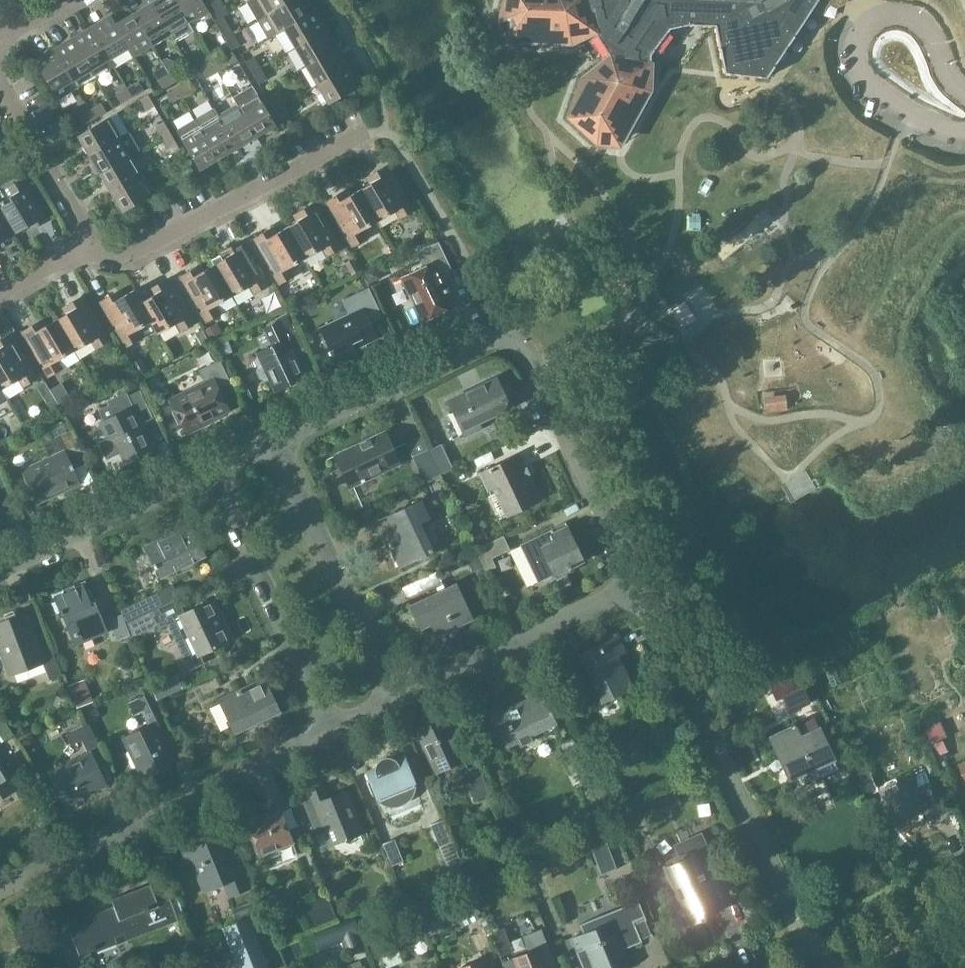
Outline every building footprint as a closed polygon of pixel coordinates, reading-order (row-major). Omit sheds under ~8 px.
[(153,5),(171,35),(190,24),(175,0),(161,0),(153,5)] [(190,24),(209,13),(202,0),(175,0),(190,24)] [(208,0),(218,16),(227,12),(220,0),(208,0)] [(256,21),(266,16),(292,0),(250,0),(246,3),(256,21)] [(286,30),(285,29),(306,17),(306,16),(297,0),(292,0),(266,16),(256,21),(268,40),(277,35),(286,30)] [(496,20),(506,44),(571,46),(594,36),(588,42),(603,59),(579,77),(565,117),(595,146),(620,148),(651,91),(652,64),(649,61),(649,54),(653,48),(660,54),(671,37),(666,32),(668,28),(688,24),(714,25),(725,73),(766,77),(816,0),(501,0),(496,20)] [(153,5),(134,16),(153,47),(171,35),(153,5)] [(285,29),(286,30),(296,48),(326,30),(314,10),(306,16),(306,17),(285,29)] [(134,16),(117,26),(116,27),(128,48),(127,49),(132,59),(153,47),(134,16)] [(112,17),(92,29),(110,59),(127,49),(128,48),(116,27),(117,26),(112,17)] [(218,29),(225,40),(234,35),(226,23),(218,29)] [(92,29),(73,40),(96,78),(115,67),(110,59),(92,29)] [(296,48),(307,67),(337,49),(326,30),(296,48)] [(234,35),(225,40),(231,51),(240,46),(234,35)] [(73,40),(54,51),(78,89),(96,78),(73,40)] [(219,49),(208,55),(213,65),(224,58),(219,49)] [(307,67),(318,85),(348,68),(337,49),(307,67)] [(78,89),(54,51),(35,62),(58,101),(78,89)] [(196,62),(202,72),(213,65),(208,55),(196,62)] [(224,58),(213,65),(218,72),(229,66),(224,58)] [(245,63),(252,75),(261,69),(253,58),(245,63)] [(213,65),(202,72),(206,79),(218,72),(213,65)] [(180,68),(168,74),(174,83),(185,77),(180,68)] [(348,68),(318,85),(329,105),(360,87),(348,68)] [(261,69),(252,75),(258,85),(267,79),(261,69)] [(174,83),(168,74),(157,81),(162,90),(174,83)] [(132,97),(127,88),(123,82),(114,88),(115,95),(120,104),(132,97)] [(138,82),(127,88),(132,97),(143,91),(138,82)] [(189,83),(177,89),(182,97),(193,90),(189,83)] [(233,97),(237,104),(256,136),(275,125),(252,85),(233,97)] [(182,97),(177,89),(166,96),(171,103),(182,97)] [(267,99),(274,111),(283,106),(276,94),(267,99)] [(147,95),(139,100),(145,111),(154,107),(147,95)] [(101,104),(90,110),(95,119),(106,113),(101,104)] [(237,104),(218,115),(237,147),(256,136),(237,104)] [(283,106),(274,111),(280,121),(289,116),(283,106)] [(213,108),(195,119),(218,158),(237,147),(218,115),(213,108)] [(95,119),(90,110),(78,117),(83,126),(95,119)] [(79,136),(90,156),(128,133),(117,113),(109,119),(79,136)] [(218,158),(195,119),(176,130),(180,137),(199,170),(218,158)] [(154,127),(162,139),(170,135),(163,123),(154,127)] [(90,156),(101,174),(131,157),(140,152),(128,133),(90,156)] [(170,135),(162,139),(168,150),(176,145),(170,135)] [(101,174),(112,193),(142,175),(131,157),(101,174)] [(187,161),(178,165),(185,176),(193,171),(187,161)] [(377,180),(360,190),(378,221),(396,211),(399,220),(414,212),(387,166),(374,174),(377,180)] [(142,175),(112,193),(124,212),(154,195),(142,175)] [(0,203),(0,215),(13,236),(31,226),(33,230),(46,222),(21,180),(7,188),(11,195),(0,203)] [(378,221),(360,190),(342,201),(339,194),(326,202),(353,247),(367,240),(360,232),(378,221)] [(305,218),(287,228),(305,258),(322,249),(326,257),(340,249),(314,204),(301,211),(305,218)] [(13,236),(0,215),(0,244),(13,236)] [(305,258),(287,228),(270,238),(266,232),(253,240),(280,285),(293,277),(288,269),(305,258)] [(231,255),(214,266),(233,297),(249,287),(254,296),(268,288),(241,241),(228,249),(231,255)] [(451,270),(438,243),(416,253),(424,268),(402,279),(423,322),(454,307),(439,276),(451,270)] [(344,264),(350,274),(358,270),(353,259),(344,264)] [(233,297),(214,266),(197,276),(193,270),(180,277),(207,323),(221,316),(216,307),(233,297)] [(362,272),(368,284),(381,277),(375,266),(362,272)] [(158,293),(142,303),(150,323),(157,336),(178,324),(181,333),(194,324),(168,279),(155,287),(158,293)] [(369,289),(368,289),(343,301),(350,316),(321,329),(337,363),(355,354),(354,350),(377,339),(368,321),(381,315),(369,289)] [(150,323),(142,303),(135,290),(116,301),(113,295),(100,303),(126,348),(139,339),(135,334),(150,323)] [(74,310),(56,321),(74,352),(91,341),(96,351),(110,342),(83,296),(70,304),(74,310)] [(684,303),(671,312),(682,329),(692,322),(688,315),(691,313),(684,303)] [(267,381),(270,380),(276,391),(304,378),(294,356),(305,351),(287,314),(276,320),(276,321),(261,328),(271,349),(258,354),(262,363),(257,366),(257,367),(256,369),(256,371),(256,372),(259,378),(264,381),(267,381)] [(74,352),(56,321),(39,331),(35,325),(22,332),(49,378),(62,370),(57,363),(74,352)] [(222,333),(216,324),(205,331),(211,340),(222,333)] [(202,332),(196,335),(201,345),(207,342),(202,332)] [(3,392),(20,381),(24,388),(37,380),(10,335),(0,341),(0,387),(3,392)] [(140,360),(131,365),(137,375),(146,370),(140,360)] [(218,390),(231,384),(220,361),(199,371),(205,384),(171,401),(186,434),(204,425),(202,421),(211,417),(212,419),(228,411),(218,390)] [(136,380),(127,385),(131,392),(140,388),(136,380)] [(449,402),(465,437),(482,429),(480,423),(510,409),(497,380),(449,402)] [(98,384),(97,388),(99,392),(103,393),(107,390),(108,386),(106,383),(102,382),(98,384)] [(247,390),(240,393),(244,403),(252,400),(247,390)] [(117,401),(110,405),(98,411),(103,422),(98,424),(106,440),(99,444),(107,460),(125,451),(128,459),(152,448),(141,424),(152,419),(139,391),(117,401)] [(66,394),(56,400),(57,402),(62,411),(72,405),(66,394)] [(765,397),(765,401),(767,413),(787,410),(785,395),(765,397)] [(54,416),(62,411),(57,402),(48,407),(54,416)] [(492,435),(496,444),(506,440),(502,430),(492,435)] [(83,456),(71,431),(41,445),(48,459),(22,472),(37,504),(81,484),(71,462),(83,456)] [(338,455),(353,487),(400,465),(385,432),(338,455)] [(421,435),(405,443),(423,482),(440,475),(428,451),(427,449),(421,435)] [(441,445),(428,451),(440,475),(453,469),(441,445)] [(492,490),(505,518),(540,501),(519,456),(479,475),(487,493),(492,490)] [(430,520),(422,502),(388,518),(394,530),(384,534),(400,568),(434,552),(421,524),(430,520)] [(144,547),(159,579),(206,557),(191,524),(144,547)] [(552,530),(521,545),(539,583),(559,573),(583,562),(567,528),(554,534),(552,530)] [(475,550),(478,555),(484,568),(486,573),(496,568),(492,559),(510,551),(503,537),(475,550)] [(484,568),(478,555),(466,560),(473,573),(476,572),(484,568)] [(488,577),(486,573),(484,568),(476,572),(480,581),(488,577)] [(429,622),(436,637),(473,620),(456,584),(409,606),(419,626),(429,622)] [(172,586),(120,610),(121,611),(122,614),(126,624),(151,612),(164,606),(178,599),(174,588),(172,586)] [(56,602),(74,646),(107,633),(99,612),(94,601),(90,603),(85,590),(56,602)] [(164,606),(151,612),(159,626),(160,630),(169,626),(190,671),(203,665),(199,656),(232,640),(214,601),(186,614),(178,599),(164,606)] [(151,612),(126,624),(131,634),(133,638),(159,626),(151,612)] [(26,614),(0,624),(0,645),(11,675),(44,663),(50,681),(62,676),(52,650),(41,654),(26,614)] [(122,614),(108,620),(117,640),(131,634),(126,624),(122,614)] [(625,652),(619,639),(619,638),(581,655),(603,703),(633,688),(618,656),(625,652)] [(809,651),(802,654),(806,662),(806,663),(813,660),(812,659),(809,651)] [(790,678),(770,688),(776,701),(782,698),(789,712),(809,703),(801,687),(795,690),(790,678)] [(61,690),(67,708),(69,711),(92,701),(84,680),(61,690)] [(220,703),(226,715),(235,733),(279,712),(264,680),(248,687),(249,688),(220,703)] [(489,713),(506,749),(557,725),(539,688),(526,695),(529,700),(504,711),(502,706),(489,713)] [(141,713),(148,726),(125,737),(144,777),(173,763),(156,727),(165,723),(150,692),(127,703),(134,716),(141,713)] [(98,713),(94,711),(90,713),(88,717),(90,721),(94,723),(98,721),(99,717),(98,713)] [(796,726),(770,739),(776,751),(790,781),(795,779),(815,770),(819,779),(839,770),(835,760),(819,727),(818,728),(814,718),(796,726)] [(417,733),(437,775),(444,771),(446,774),(454,770),(457,776),(462,774),(473,802),(491,795),(478,766),(468,770),(445,720),(417,733)] [(0,726),(0,738),(4,743),(14,736),(5,722),(0,726)] [(937,724),(926,728),(933,744),(943,740),(948,738),(941,722),(937,724)] [(82,742),(88,754),(100,748),(89,724),(66,735),(71,747),(82,742)] [(849,734),(839,739),(844,747),(853,742),(849,734)] [(558,745),(571,773),(586,766),(574,738),(558,745)] [(53,774),(67,803),(105,784),(91,755),(53,774)] [(382,762),(380,766),(380,767),(370,771),(389,818),(424,804),(406,757),(396,761),(395,760),(391,758),(386,759),(382,762)] [(0,760),(0,800),(18,789),(11,778),(0,760)] [(934,762),(926,765),(931,777),(939,774),(934,762)] [(847,768),(839,771),(846,784),(853,780),(847,768)] [(864,792),(877,786),(868,769),(855,775),(864,792)] [(887,807),(892,805),(898,821),(924,809),(921,804),(937,797),(925,771),(879,792),(887,807)] [(316,794),(302,799),(317,836),(326,833),(331,846),(363,833),(347,792),(321,802),(315,786),(313,787),(316,794)] [(650,800),(655,812),(665,808),(660,796),(650,800)] [(279,810),(247,823),(254,840),(252,841),(257,855),(259,854),(260,856),(263,855),(265,860),(279,855),(277,850),(293,843),(279,810)] [(603,811),(591,817),(596,827),(608,822),(603,811)] [(433,824),(442,847),(453,842),(444,820),(433,824)] [(682,861),(665,868),(690,925),(700,920),(701,922),(705,920),(704,918),(718,912),(703,879),(717,873),(700,836),(676,847),(682,861)] [(385,843),(389,854),(394,866),(406,861),(397,838),(385,843)] [(216,840),(185,852),(192,870),(193,870),(195,869),(202,887),(217,881),(219,885),(223,883),(229,897),(251,888),(241,864),(228,870),(216,840)] [(606,842),(591,848),(597,863),(612,857),(606,842)] [(500,853),(490,857),(494,865),(504,861),(500,853)] [(450,883),(456,895),(471,888),(465,876),(450,883)] [(170,899),(158,904),(151,885),(111,900),(114,907),(68,925),(73,937),(72,937),(80,959),(178,922),(170,899)] [(468,891),(457,897),(419,914),(430,937),(459,923),(461,928),(479,920),(476,914),(480,912),(468,891)] [(326,896),(302,906),(295,909),(304,930),(334,918),(326,896)] [(233,913),(238,924),(249,920),(267,912),(262,901),(233,913)] [(402,901),(385,908),(388,917),(406,910),(402,901)] [(583,967),(631,967),(623,950),(642,943),(635,926),(647,921),(638,901),(580,925),(584,935),(571,940),(583,967)] [(354,917),(336,924),(342,940),(345,948),(360,943),(357,937),(361,936),(354,917)] [(484,931),(489,929),(484,918),(480,919),(484,931)] [(238,924),(222,930),(237,967),(269,967),(249,920),(238,924)] [(389,933),(396,949),(419,941),(413,924),(389,933)] [(397,953),(396,949),(389,933),(388,929),(368,937),(377,961),(397,953)] [(490,933),(499,955),(510,951),(501,929),(490,933)] [(529,953),(503,964),(505,967),(548,967),(555,965),(541,929),(522,936),(529,953)] [(484,958),(461,967),(488,967),(484,958)]
